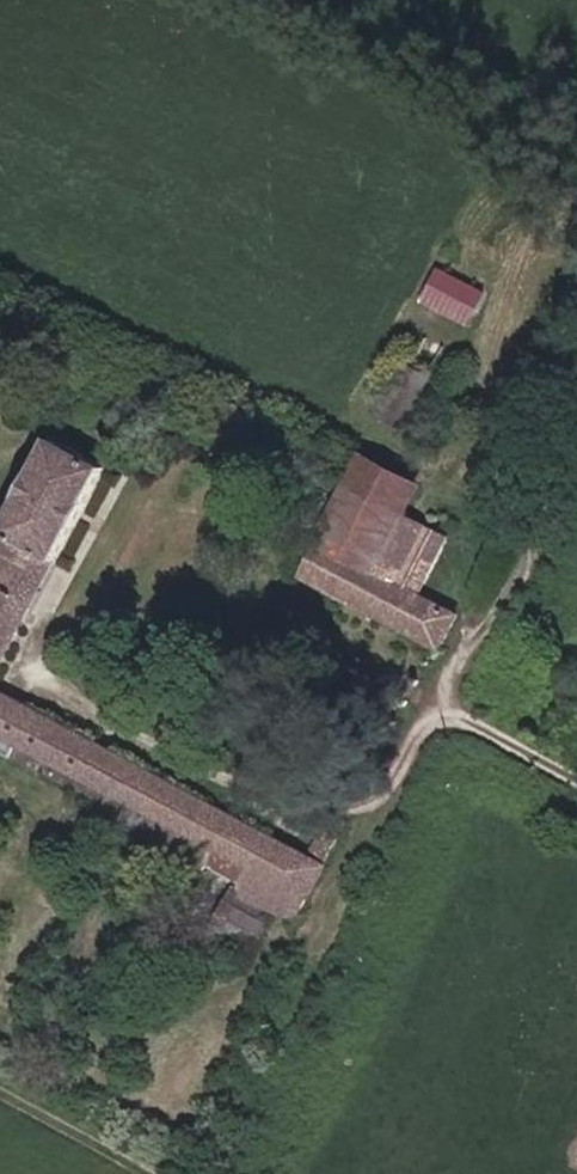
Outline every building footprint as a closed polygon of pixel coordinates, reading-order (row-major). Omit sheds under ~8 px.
[(435,266),(423,304),(476,321),(489,283),(435,266)] [(408,353),(384,403),(412,418),(437,368),(408,353)] [(109,456),(52,426),(0,523),(0,525),(5,528),(0,537),(0,546),(1,546),(0,549),(0,658),(109,456)] [(443,644),(465,603),(429,582),(387,559),(427,476),(365,442),(305,567),(443,644)] [(429,582),(471,500),(427,476),(387,559),(429,582)] [(313,846),(0,676),(0,726),(3,728),(80,769),(130,796),(245,859),(237,875),(229,891),(277,914),(283,902),(298,909),(328,854),(313,846)] [(80,769),(3,728),(0,734),(0,746),(72,785),(80,769)] [(130,796),(123,813),(237,875),(245,859),(130,796)] [(326,816),(313,846),(328,854),(343,826),(326,816)] [(260,946),(277,914),(229,891),(213,923),(260,946)]
